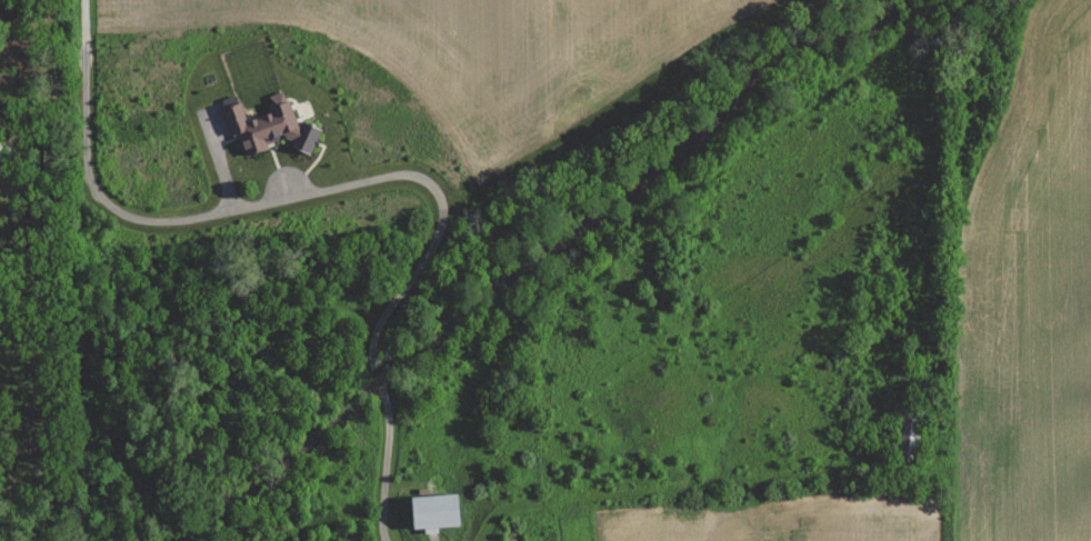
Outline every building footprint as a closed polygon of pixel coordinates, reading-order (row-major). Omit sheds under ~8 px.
[(221,108),(231,135),(239,132),(246,154),(267,147),(269,140),(283,136),(291,139),(293,146),(312,153),(321,128),(302,121),(299,129),(285,89),(269,95),(272,103),(268,112),(247,120),(240,101),(221,108)] [(411,495),(412,528),(425,527),(425,532),(438,532),(438,526),(459,525),(458,493),(411,495)]
